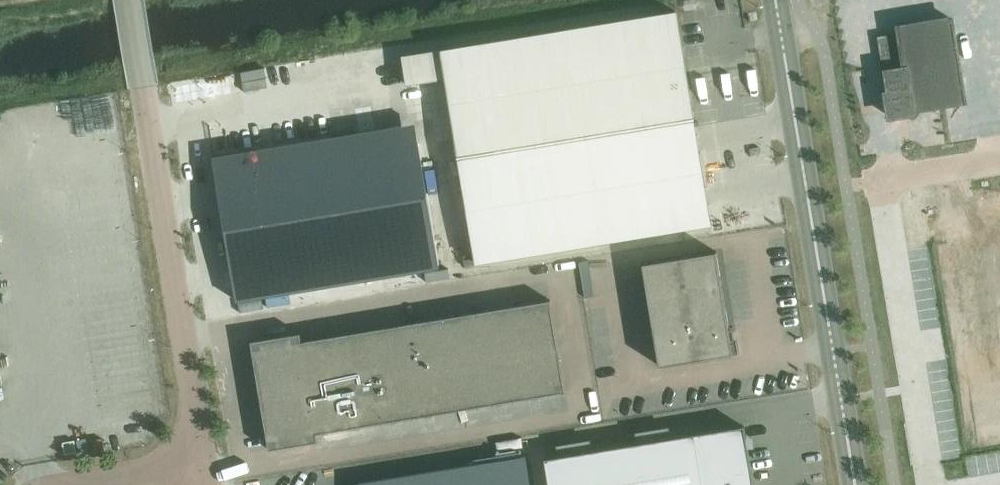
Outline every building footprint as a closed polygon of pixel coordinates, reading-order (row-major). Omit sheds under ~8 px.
[(677,11),(404,56),(408,85),(447,79),(477,262),(711,224),(677,11)] [(955,14),(895,24),(896,32),(877,35),(885,89),(882,90),(887,122),(919,116),(918,113),(970,104),(955,14)] [(0,130),(0,160),(6,159),(4,149),(57,138),(59,147),(74,144),(76,157),(72,158),(76,176),(98,171),(95,155),(113,151),(106,120),(96,122),(94,110),(0,130)] [(212,149),(234,295),(440,263),(416,117),(212,149)] [(734,353),(717,251),(643,263),(660,365),(734,353)] [(933,265),(934,267),(947,264),(962,357),(952,358),(968,452),(964,453),(965,455),(999,449),(999,254),(933,265)] [(252,341),(270,449),(319,441),(318,433),(566,391),(550,299),(303,341),(301,333),(252,341)] [(745,426),(545,458),(550,484),(755,484),(745,426)] [(62,443),(64,455),(77,453),(75,441),(62,443)] [(525,456),(360,483),(361,484),(530,484),(525,456)]
